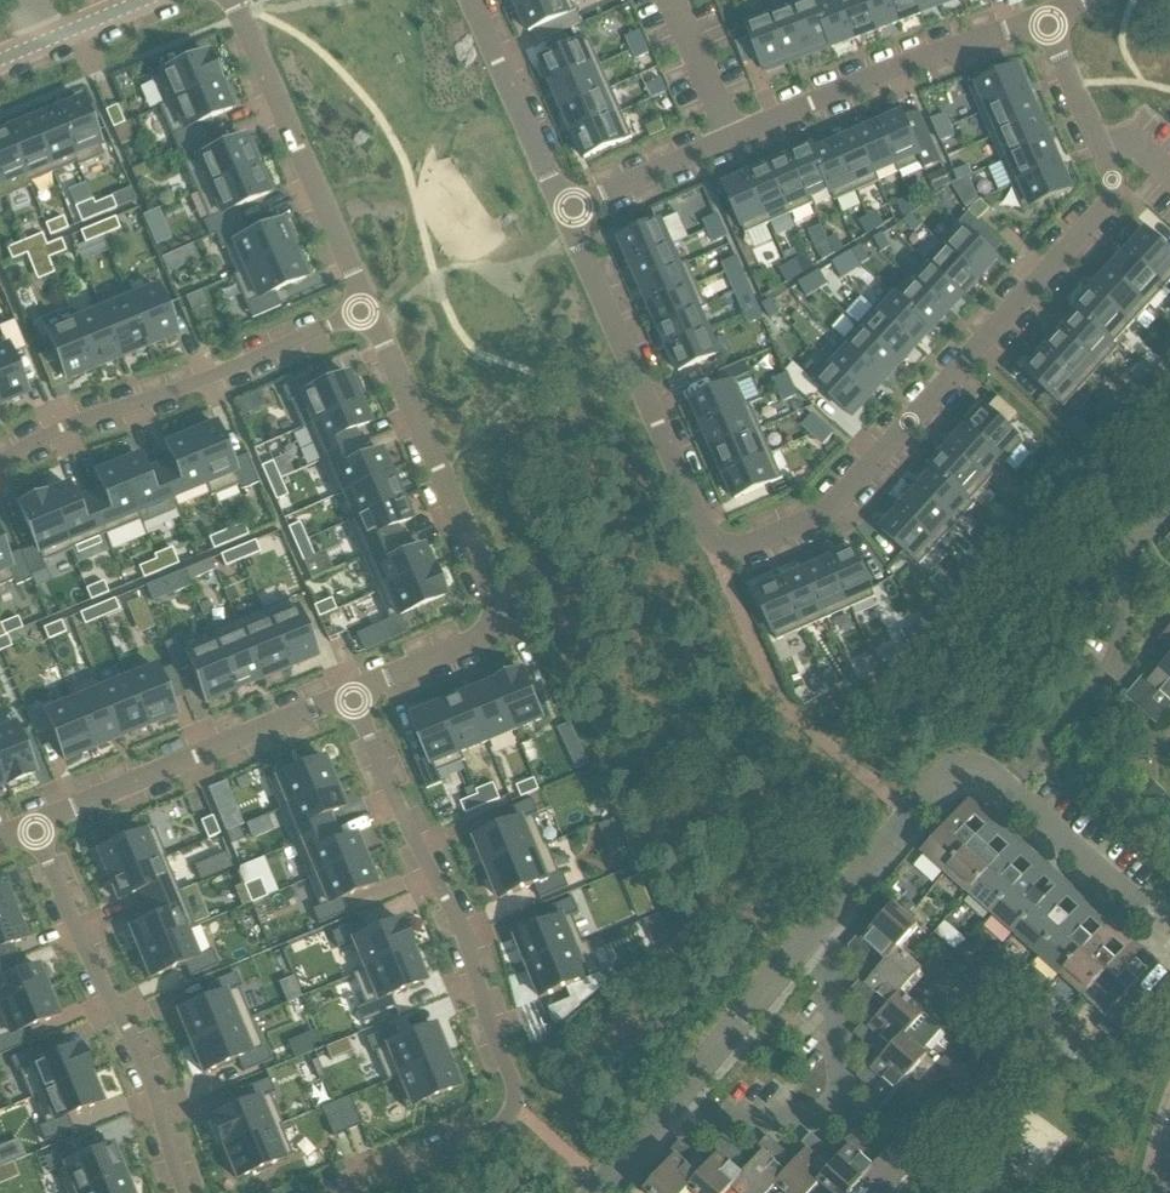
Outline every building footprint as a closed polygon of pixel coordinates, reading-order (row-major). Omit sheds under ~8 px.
[(519,8),(537,0),(515,0),(519,8)] [(519,8),(530,33),(578,12),(572,0),(537,0),(519,8)] [(792,2),(810,51),(830,43),(832,43),(815,0),(797,0),(792,2)] [(832,43),(830,43),(833,49),(856,40),(841,0),(815,0),(832,43)] [(856,40),(877,32),(866,0),(841,0),(856,40)] [(877,32),(899,23),(890,0),(866,0),(877,32)] [(899,23),(922,15),(920,9),(919,9),(916,0),(890,0),(899,23)] [(919,9),(920,9),(939,2),(941,1),(941,0),(916,0),(919,9)] [(792,2),(770,10),(789,59),(810,51),(792,2)] [(770,10),(745,20),(764,68),(789,59),(770,10)] [(640,32),(626,38),(633,51),(646,45),(640,32)] [(590,40),(542,61),(553,86),(601,65),(590,40)] [(646,45),(633,51),(636,60),(650,54),(646,45)] [(208,54),(152,78),(163,105),(164,106),(220,82),(208,54)] [(601,65),(553,86),(564,110),(612,89),(601,65)] [(1018,68),(970,89),(981,115),(990,111),(1029,94),(1018,69),(1018,68)] [(661,79),(648,85),(654,99),(667,93),(661,79)] [(163,105),(159,107),(160,108),(178,150),(207,138),(201,123),(232,109),(230,104),(235,101),(228,84),(222,87),(220,82),(164,106),(163,105)] [(612,89),(564,110),(574,134),(622,113),(612,89)] [(990,111),(981,115),(992,139),(1000,135),(1040,118),(1029,94),(990,111)] [(81,100),(56,110),(77,163),(76,163),(78,167),(79,167),(104,156),(81,100)] [(118,107),(106,112),(113,128),(125,123),(118,107)] [(56,110),(31,120),(53,173),(76,163),(77,163),(56,110)] [(622,113),(574,134),(585,159),(633,138),(622,113)] [(903,115),(879,125),(897,165),(900,173),(924,163),(927,169),(942,162),(920,113),(905,119),(903,115)] [(946,114),(932,120),(935,125),(937,130),(939,134),(952,128),(950,122),(948,119),(946,114)] [(1000,135),(992,139),(1003,163),(1011,159),(1050,142),(1040,118),(1000,135)] [(31,120),(7,130),(29,183),(30,182),(53,173),(31,120)] [(661,123),(648,128),(652,137),(665,131),(661,123)] [(890,149),(879,125),(858,135),(868,159),(879,183),(880,182),(877,174),(895,166),(899,174),(900,173),(890,149)] [(952,128),(939,134),(942,142),(943,142),(956,136),(952,128)] [(0,133),(0,181),(6,197),(30,187),(32,186),(30,182),(29,183),(7,130),(0,133)] [(847,139),(837,144),(847,168),(858,192),(879,183),(868,159),(858,135),(847,139)] [(207,138),(178,150),(197,192),(257,166),(255,161),(260,159),(253,142),(247,145),(245,138),(213,152),(207,138)] [(1011,159),(1003,163),(1013,187),(1022,183),(1061,166),(1050,142),(1011,159)] [(825,175),(836,201),(858,192),(847,168),(837,144),(816,153),(814,148),(813,148),(825,175)] [(802,153),(792,158),(802,181),(813,206),(814,205),(810,197),(829,189),(835,202),(836,201),(825,175),(813,148),(802,153)] [(781,191),(792,215),(813,206),(802,181),(792,158),(770,167),(781,191)] [(257,166),(197,192),(208,219),(204,222),(210,237),(216,235),(216,236),(244,223),(237,209),(269,194),(266,188),(272,185),(265,169),(259,171),(257,166)] [(969,166),(955,172),(956,173),(959,181),(969,177),(973,175),(969,166)] [(1022,183),(1013,187),(1024,211),(1032,208),(1072,190),(1061,166),(1022,183)] [(760,172),(749,176),(760,200),(770,224),(792,215),(781,191),(770,167),(760,172)] [(946,171),(937,175),(943,188),(952,185),(952,184),(946,171)] [(760,200),(749,176),(725,187),(746,235),(770,224),(760,200)] [(959,181),(952,184),(968,209),(979,200),(969,177),(959,181)] [(117,209),(112,197),(95,204),(99,216),(117,209)] [(911,198),(898,204),(904,217),(917,211),(911,198)] [(99,216),(95,204),(93,200),(75,207),(82,223),(99,216)] [(981,201),(970,211),(979,220),(989,210),(981,201)] [(159,209),(143,216),(148,227),(164,220),(159,209)] [(877,212),(869,217),(873,224),(876,230),(885,225),(877,212)] [(959,224),(942,244),(981,279),(998,260),(986,249),(996,238),(970,213),(959,224)] [(718,215),(704,221),(708,230),(715,227),(721,224),(718,215)] [(911,216),(905,223),(916,233),(922,226),(911,216)] [(68,229),(63,217),(46,225),(50,236),(68,229)] [(873,224),(869,217),(860,222),(868,235),(876,230),(873,224)] [(116,218),(98,225),(101,231),(103,237),(120,229),(116,218)] [(661,222),(621,240),(632,264),(651,255),(671,246),(661,222)] [(244,223),(216,236),(222,250),(226,248),(237,274),(238,275),(294,251),(292,245),(297,243),(290,227),(285,229),(282,223),(250,237),(244,223)] [(708,230),(714,243),(727,237),(721,224),(715,227),(708,230)] [(98,225),(81,232),(86,244),(103,237),(101,231),(98,225)] [(1128,252),(1148,269),(1167,287),(1169,284),(1169,253),(1147,232),(1138,242),(1128,252)] [(42,234),(25,242),(30,253),(38,250),(44,247),(47,246),(42,234)] [(883,235),(875,240),(883,252),(891,247),(883,235)] [(833,239),(829,241),(833,248),(836,254),(845,249),(837,236),(833,239)] [(47,246),(44,247),(47,253),(49,259),(66,252),(61,240),(54,243),(47,246)] [(829,241),(820,246),(828,259),(836,254),(833,248),(829,241)] [(7,249),(12,261),(27,255),(30,253),(25,242),(7,249)] [(961,261),(942,244),(926,261),(946,278),(965,296),(981,279),(961,261)] [(665,274),(689,264),(688,263),(680,266),(671,246),(651,255),(632,264),(641,285),(665,274)] [(38,250),(30,253),(27,255),(32,266),(38,264),(49,259),(47,253),(44,247),(38,250)] [(863,247),(854,252),(862,265),(870,260),(863,247)] [(237,274),(233,275),(234,277),(252,319),(281,307),(274,292),(306,279),(303,271),(308,269),(301,253),(296,255),(294,251),(238,275),(237,274)] [(854,252),(846,257),(853,270),(862,265),(854,252)] [(1130,289),(1149,306),(1167,287),(1148,269),(1128,252),(1111,271),(1130,289)] [(727,272),(740,266),(736,257),(723,263),(727,272)] [(797,260),(788,265),(796,278),(804,273),(797,260)] [(918,269),(910,278),(930,296),(949,313),(965,296),(946,278),(926,261),(918,269)] [(665,274),(641,285),(650,306),(674,296),(698,285),(693,274),(689,264),(665,274)] [(788,265),(780,270),(787,283),(796,278),(788,265)] [(744,275),(740,266),(727,272),(731,281),(744,275)] [(1102,281),(1093,290),(1112,308),(1132,326),(1149,306),(1130,289),(1111,271),(1102,281)] [(821,272),(813,277),(820,290),(828,285),(821,272)] [(807,297),(820,290),(813,277),(800,285),(807,297)] [(912,311),(933,330),(949,313),(930,296),(910,278),(896,294),(891,290),(890,291),(912,311)] [(674,296),(650,306),(660,327),(680,319),(700,310),(707,306),(698,285),(674,296)] [(130,298),(129,299),(137,319),(149,347),(177,336),(157,287),(150,290),(130,298)] [(792,290),(773,301),(780,314),(799,302),(792,290)] [(1097,329),(1118,349),(1119,348),(1115,344),(1132,326),(1112,308),(1093,290),(1075,310),(1097,329)] [(125,291),(98,302),(110,330),(122,358),(149,347),(137,319),(129,299),(125,291)] [(883,300),(875,308),(913,344),(928,327),(933,331),(933,330),(912,311),(890,291),(883,300)] [(862,296),(846,314),(859,326),(878,343),(898,361),(913,344),(875,308),(862,296)] [(759,309),(755,300),(742,306),(746,315),(759,309)] [(772,301),(764,306),(771,319),(780,314),(772,301)] [(70,309),(42,321),(47,333),(67,381),(95,370),(75,321),(70,309)] [(746,315),(750,324),(763,318),(759,309),(746,315)] [(101,310),(75,321),(95,370),(122,358),(110,330),(102,310),(101,310)] [(680,319),(660,327),(669,349),(689,340),(709,331),(704,321),(700,310),(680,319)] [(1070,324),(1062,333),(1081,351),(1101,368),(1118,349),(1097,329),(1075,310),(1074,311),(1079,315),(1070,324)] [(27,395),(11,355),(27,349),(15,320),(0,327),(0,332),(3,339),(0,340),(0,406),(27,395)] [(851,334),(843,343),(863,360),(882,378),(898,361),(878,343),(859,326),(851,334)] [(689,340),(669,349),(680,373),(719,355),(709,331),(689,340)] [(1064,370),(1083,388),(1101,368),(1081,351),(1062,333),(1044,352),(1064,370)] [(863,360),(843,343),(828,360),(847,378),(866,395),(882,378),(863,360)] [(1044,352),(1026,373),(1064,408),(1083,388),(1064,370),(1044,352)] [(1148,376),(1155,368),(1144,359),(1137,366),(1148,376)] [(828,360),(810,379),(849,414),(866,395),(847,378),(828,360)] [(1148,376),(1137,366),(1131,374),(1142,383),(1148,376)] [(788,373),(774,380),(780,393),(787,390),(794,387),(788,373)] [(311,375),(283,388),(289,402),(290,402),(302,429),(306,427),(360,403),(358,398),(364,395),(356,379),(351,381),(348,375),(317,389),(311,375)] [(737,382),(692,402),(703,427),(727,416),(751,406),(751,404),(748,406),(737,382)] [(787,390),(780,393),(784,402),(798,396),(794,387),(787,390)] [(1114,415),(1120,408),(1109,398),(1103,406),(1114,415)] [(360,403),(306,427),(306,428),(321,462),(360,444),(354,430),(370,424),(360,403)] [(738,440),(762,430),(751,406),(727,416),(703,427),(714,451),(738,440)] [(1024,444),(986,408),(967,428),(983,443),(999,458),(1006,464),(1024,444)] [(812,415),(802,426),(813,436),(818,430),(823,425),(812,415)] [(200,466),(212,496),(239,485),(242,490),(259,483),(247,455),(231,462),(215,424),(209,427),(207,422),(190,429),(192,434),(187,436),(200,466)] [(818,430),(813,436),(824,446),(834,435),(823,425),(818,430)] [(1086,448),(1097,436),(1086,426),(1075,438),(1086,448)] [(958,438),(949,448),(969,466),(988,483),(1006,464),(999,458),(983,443),(967,428),(958,438)] [(738,440),(714,451),(725,475),(745,466),(765,457),(772,454),(767,442),(762,430),(738,440)] [(166,463),(159,466),(172,499),(206,485),(211,497),(212,496),(200,466),(187,436),(166,445),(173,460),(166,463)] [(321,462),(320,462),(336,496),(343,493),(391,472),(382,452),(367,458),(360,444),(321,462)] [(953,487),(975,506),(975,505),(971,502),(988,483),(969,466),(949,448),(932,467),(953,487)] [(745,466),(725,475),(736,500),(783,479),(772,454),(765,457),(745,466)] [(1047,465),(1061,477),(1071,466),(1057,454),(1047,465)] [(138,456),(117,465),(137,513),(139,513),(142,520),(143,524),(165,515),(176,510),(171,499),(172,499),(159,466),(145,472),(138,456)] [(273,462),(262,467),(269,484),(280,479),(273,462)] [(96,492),(89,495),(97,515),(105,535),(140,520),(129,493),(117,465),(97,474),(103,489),(96,492)] [(927,481),(918,490),(938,508),(957,526),(975,506),(953,487),(932,467),(931,468),(935,472),(927,481)] [(391,472),(343,493),(343,494),(354,519),(355,520),(403,499),(391,472)] [(280,479),(269,484),(277,501),(288,496),(280,479)] [(59,522),(71,550),(72,550),(72,549),(105,535),(97,515),(89,495),(75,500),(68,485),(47,494),(59,522)] [(1037,492),(1032,487),(1022,499),(1033,508),(1038,503),(1043,497),(1037,492)] [(938,508),(918,490),(901,510),(920,527),(939,545),(957,526),(938,508)] [(47,494),(19,506),(36,546),(21,552),(31,576),(46,570),(43,562),(71,550),(59,522),(47,494)] [(355,520),(347,523),(363,558),(402,540),(396,526),(411,520),(403,499),(355,520)] [(901,510),(882,530),(921,565),(939,545),(920,527),(901,510)] [(997,527),(1009,537),(1015,529),(1004,520),(997,527)] [(300,523),(288,528),(296,545),(307,540),(300,523)] [(244,524),(227,531),(231,543),(249,536),(244,524)] [(1009,537),(997,527),(991,534),(1002,544),(1009,537)] [(227,531),(209,538),(214,550),(231,543),(227,531)] [(307,540),(296,545),(303,562),(315,558),(307,540)] [(402,540),(363,558),(378,592),(433,568),(424,548),(409,554),(402,540)] [(256,541),(238,548),(243,560),(260,553),(256,541)] [(15,581),(17,586),(33,579),(21,551),(6,557),(0,542),(0,587),(15,581)] [(172,548),(154,556),(156,560),(161,572),(179,564),(172,548)] [(238,548),(221,556),(225,567),(243,560),(238,548)] [(839,581),(848,601),(851,609),(876,598),(855,550),(830,561),(839,581)] [(156,560),(139,567),(144,579),(161,572),(156,560)] [(211,560),(185,570),(189,582),(216,571),(211,560)] [(818,566),(806,572),(816,596),(827,619),(851,609),(848,601),(839,581),(830,561),(818,566)] [(974,577),(980,582),(989,571),(978,561),(969,572),(974,577)] [(378,592),(377,593),(389,620),(445,596),(433,568),(378,592)] [(185,570),(167,578),(174,593),(191,586),(189,582),(185,570)] [(803,630),(827,619),(816,596),(806,572),(782,582),(791,602),(800,622),(803,630)] [(974,577),(969,572),(959,583),(970,593),(975,587),(980,582),(974,577)] [(104,582),(86,589),(91,601),(109,593),(104,582)] [(782,582),(757,593),(778,641),(803,630),(800,622),(791,602),(782,582)] [(292,598),(264,609),(288,669),(316,657),(296,609),(292,598)] [(115,599),(97,607),(102,618),(120,611),(115,599)] [(142,599),(128,605),(134,619),(148,613),(142,599)] [(332,599),(314,606),(319,618),(336,610),(337,610),(332,599)] [(97,607),(80,614),(85,625),(102,618),(97,607)] [(264,609),(237,621),(261,680),(288,669),(264,609)] [(336,611),(319,618),(324,629),(341,622),(336,611)] [(18,617),(0,625),(5,636),(6,636),(15,632),(23,629),(18,617)] [(389,640),(406,633),(399,617),(382,624),(389,640)] [(933,639),(921,620),(902,632),(914,651),(933,639)] [(61,621),(44,629),(49,640),(66,633),(61,621)] [(210,632),(209,632),(213,643),(214,643),(234,691),(261,680),(237,621),(210,632)] [(1159,640),(1169,650),(1169,628),(1159,640)] [(0,638),(0,648),(1,651),(2,651),(19,644),(15,632),(6,636),(5,636),(0,638)] [(180,638),(164,644),(176,673),(191,666),(206,703),(234,691),(214,643),(213,643),(187,654),(180,638)] [(872,656),(859,663),(866,676),(879,668),(875,662),(872,656)] [(1147,683),(1130,702),(1155,725),(1169,708),(1169,707),(1169,706),(1169,657),(1147,683)] [(155,667),(127,679),(147,727),(175,716),(155,667)] [(830,688),(839,683),(831,670),(823,675),(827,682),(830,688)] [(524,671),(496,683),(516,731),(544,720),(542,715),(547,713),(540,697),(535,699),(524,671)] [(827,682),(823,675),(810,683),(818,695),(824,692),(830,688),(827,682)] [(68,690),(72,702),(73,701),(93,750),(120,738),(100,690),(102,689),(97,678),(95,679),(68,690)] [(102,689),(100,690),(120,738),(147,727),(127,679),(102,689)] [(496,683),(469,694),(489,742),(516,731),(496,683)] [(469,694),(442,705),(462,753),(463,753),(489,742),(469,694)] [(1136,707),(1125,698),(1116,709),(1126,718),(1136,707)] [(72,702),(45,713),(65,761),(93,750),(73,701),(72,702)] [(442,705),(414,717),(429,753),(415,758),(428,790),(443,784),(439,773),(465,761),(462,753),(442,705)] [(6,786),(34,774),(10,714),(0,718),(0,771),(6,786)] [(854,722),(845,714),(835,725),(844,734),(854,722)] [(568,745),(575,762),(585,757),(578,741),(568,745)] [(325,759),(268,782),(280,810),(336,787),(325,759)] [(553,771),(535,778),(540,790),(557,783),(553,771)] [(1150,812),(1167,793),(1149,778),(1133,797),(1150,812)] [(535,779),(518,786),(522,798),(540,790),(535,779)] [(486,787),(477,791),(479,795),(484,807),(501,800),(495,784),(486,787)] [(469,800),(462,803),(466,814),(484,807),(479,795),(477,791),(475,786),(465,790),(469,800)] [(336,787),(280,810),(280,811),(281,811),(295,845),(335,828),(329,814),(345,807),(336,787)] [(511,825),(476,839),(488,870),(549,845),(548,843),(546,844),(535,816),(539,814),(534,800),(505,811),(511,825)] [(237,811),(220,818),(226,832),(237,827),(243,825),(237,811)] [(994,818),(987,812),(979,821),(985,827),(994,818)] [(213,817),(201,822),(208,839),(219,834),(220,834),(213,817)] [(946,874),(977,839),(954,818),(922,853),(946,874)] [(240,827),(226,832),(231,844),(244,838),(240,827)] [(335,828),(295,845),(309,878),(308,879),(308,880),(365,856),(356,836),(341,842),(335,828)] [(155,829),(98,852),(109,880),(157,860),(166,856),(155,829)] [(1017,839),(1010,833),(1002,842),(1009,848),(1017,839)] [(977,839),(946,874),(968,895),(1000,859),(977,839)] [(549,845),(488,870),(501,900),(536,885),(541,899),(570,887),(564,873),(561,874),(549,845)] [(213,860),(219,873),(232,868),(226,854),(213,860)] [(1026,863),(1032,869),(1040,860),(1034,854),(1026,863)] [(157,860),(109,880),(118,901),(133,895),(139,908),(172,895),(179,892),(166,858),(167,858),(166,856),(157,860)] [(365,856),(308,880),(320,907),(313,910),(319,924),(347,912),(342,899),(377,885),(365,856)] [(1000,859),(968,895),(991,915),(1023,880),(1000,859)] [(1044,889),(1050,895),(1063,880),(1057,875),(1044,889)] [(626,883),(635,905),(640,916),(654,910),(649,899),(640,877),(626,883)] [(260,879),(244,886),(252,903),(268,897),(260,879)] [(1023,880),(991,915),(1014,936),(1046,900),(1023,880)] [(244,885),(235,889),(243,907),(252,903),(244,886),(244,885)] [(0,893),(0,925),(18,917),(16,913),(19,907),(15,897),(9,895),(7,890),(0,893)] [(145,923),(130,929),(138,950),(186,930),(187,930),(194,927),(179,892),(172,895),(139,908),(145,923)] [(1072,905),(1078,910),(1087,901),(1080,895),(1072,905)] [(552,923),(517,938),(529,968),(589,943),(589,942),(585,944),(574,916),(581,913),(574,898),(546,910),(552,923)] [(906,898),(898,907),(909,917),(917,907),(906,898)] [(1069,921),(1046,900),(1014,936),(1037,956),(1069,921)] [(897,951),(898,952),(918,928),(893,907),(862,943),(880,958),(871,969),(876,974),(877,974),(897,951)] [(660,916),(646,921),(650,929),(663,924),(660,916)] [(1095,925),(1102,931),(1110,922),(1103,916),(1095,925)] [(2,965),(17,959),(18,959),(12,945),(27,939),(18,917),(0,925),(0,966),(2,965)] [(360,921),(332,933),(338,948),(353,941),(364,970),(352,975),(353,976),(413,951),(401,921),(366,935),(360,921)] [(1092,941),(1069,921),(1037,956),(1060,977),(1092,941)] [(946,943),(957,931),(946,922),(936,933),(946,943)] [(186,930),(138,950),(150,978),(185,964),(191,977),(219,965),(213,951),(198,957),(187,931),(187,930),(186,930)] [(1133,943),(1127,937),(1119,946),(1125,952),(1133,943)] [(1115,962),(1092,941),(1060,977),(1083,997),(1115,962)] [(589,943),(529,968),(542,998),(572,986),(580,1006),(581,1005),(607,985),(602,973),(589,943)] [(413,951),(353,976),(365,1005),(357,1009),(363,1023),(396,1009),(391,996),(426,981),(413,951)] [(877,974),(876,974),(866,986),(883,1002),(873,1013),(879,1018),(880,1018),(901,994),(921,971),(898,952),(897,951),(877,974)] [(0,966),(0,1007),(22,997),(47,987),(39,967),(23,973),(18,959),(17,959),(2,965),(0,966)] [(1115,962),(1083,997),(1107,1018),(1098,1027),(1109,1037),(1144,998),(1134,989),(1139,983),(1115,962)] [(213,998),(178,1013),(190,1042),(238,1023),(249,1018),(251,1017),(239,989),(242,987),(236,973),(207,985),(213,998)] [(29,1044),(24,1030),(59,1016),(47,987),(22,997),(0,1007),(0,1056),(29,1044)] [(880,1018),(879,1018),(868,1030),(886,1044),(877,1055),(882,1060),(883,1060),(903,1038),(921,1054),(942,1029),(901,994),(880,1018)] [(1030,1010),(1016,997),(1009,1006),(1023,1018),(1030,1010)] [(1024,1020),(1031,1025),(1043,1011),(1036,1006),(1024,1020)] [(969,1053),(969,1026),(957,1015),(944,1030),(969,1053)] [(193,1048),(190,1055),(194,1065),(201,1067),(203,1073),(238,1059),(244,1072),(272,1060),(266,1046),(263,1047),(251,1017),(249,1018),(238,1023),(190,1042),(193,1048)] [(394,1027),(366,1039),(372,1054),(375,1053),(387,1081),(448,1056),(435,1026),(400,1041),(394,1027)] [(883,1060),(882,1060),(872,1072),(890,1087),(881,1098),(886,1103),(880,1110),(881,1111),(899,1091),(927,1058),(921,1054),(903,1038),(883,1060)] [(345,1043),(329,1049),(332,1057),(348,1051),(345,1043)] [(39,1047),(11,1059),(17,1073),(19,1072),(30,1099),(31,1100),(35,1099),(35,1097),(42,1094),(91,1074),(80,1046),(45,1060),(39,1047)] [(1075,1055),(1071,1060),(1080,1069),(1089,1059),(1080,1050),(1075,1055)] [(448,1056),(387,1081),(387,1083),(394,1080),(406,1109),(460,1087),(448,1056)] [(938,1067),(950,1077),(957,1068),(946,1058),(938,1067)] [(42,1094),(35,1097),(35,1099),(46,1125),(39,1127),(45,1142),(73,1130),(68,1117),(103,1102),(91,1074),(42,1094)] [(247,1104),(212,1118),(224,1148),(272,1128),(280,1125),(283,1124),(271,1095),(275,1093),(269,1079),(241,1090),(247,1104)] [(959,1091),(950,1103),(962,1113),(971,1101),(959,1091)] [(349,1096),(335,1102),(341,1116),(347,1131),(361,1125),(349,1096)] [(335,1102),(321,1108),(333,1136),(347,1131),(341,1116),(335,1102)] [(272,1128),(224,1148),(237,1179),(293,1156),(281,1127),(280,1125),(272,1128)] [(44,1158),(50,1173),(57,1170),(66,1192),(82,1192),(125,1175),(113,1146),(78,1160),(72,1146),(44,1158)] [(863,1182),(872,1190),(875,1192),(897,1192),(917,1170),(922,1173),(923,1172),(932,1171),(933,1172),(945,1158),(934,1149),(927,1157),(922,1151),(912,1162),(894,1147),(884,1159),(863,1182)] [(820,1184),(820,1185),(830,1192),(870,1192),(872,1190),(863,1182),(884,1159),(878,1153),(868,1164),(851,1149),(841,1160),(841,1161),(820,1184)] [(776,1186),(777,1187),(784,1192),(813,1192),(820,1185),(820,1184),(841,1161),(841,1160),(834,1154),(824,1166),(807,1151),(797,1162),(797,1163),(776,1186)] [(733,1188),(733,1189),(738,1192),(771,1192),(777,1187),(776,1186),(797,1163),(797,1162),(791,1157),(781,1168),(773,1161),(764,1152),(753,1164),(754,1165),(733,1188)] [(688,1192),(729,1192),(733,1189),(733,1188),(754,1165),(753,1164),(747,1159),(738,1170),(720,1154),(710,1166),(710,1167),(689,1190),(690,1191),(688,1192)] [(645,1192),(647,1192),(688,1192),(690,1191),(689,1190),(710,1167),(710,1166),(704,1161),(694,1172),(687,1165),(677,1157),(677,1156),(666,1169),(665,1169),(655,1181),(645,1192)] [(946,1159),(933,1174),(946,1186),(959,1170),(946,1159)] [(125,1175),(82,1192),(132,1192),(125,1175)]
